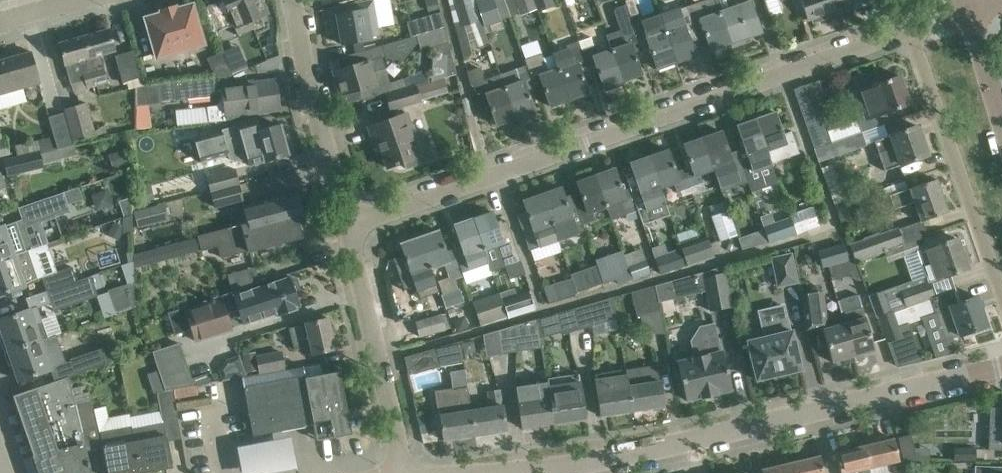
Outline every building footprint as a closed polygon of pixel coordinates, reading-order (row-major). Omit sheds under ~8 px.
[(203,8),(214,33),(233,25),(237,35),(254,28),(250,20),(268,13),(262,0),(222,0),(203,8)] [(370,39),(370,36),(379,35),(373,0),(365,0),(345,4),(347,12),(336,14),(341,44),(370,39)] [(380,25),(395,22),(391,0),(375,0),(380,25)] [(459,15),(473,11),(469,0),(455,0),(459,15)] [(504,0),(478,0),(474,1),(483,26),(510,16),(504,0)] [(521,16),(536,10),(532,0),(515,0),(521,16)] [(538,11),(553,6),(550,0),(534,0),(538,11)] [(731,42),(732,47),(750,41),(748,36),(761,32),(750,0),(729,0),(731,7),(718,12),(723,26),(729,43),(731,42)] [(764,1),(771,18),(782,14),(777,0),(767,0),(764,1)] [(808,19),(811,18),(813,22),(827,17),(826,13),(847,5),(848,8),(847,9),(847,10),(875,0),(801,0),(808,19)] [(606,34),(611,48),(622,80),(641,74),(633,52),(641,49),(635,31),(633,24),(626,3),(616,7),(614,11),(620,29),(606,34)] [(145,18),(156,56),(202,43),(191,5),(175,9),(161,13),(145,18)] [(710,50),(729,43),(723,26),(718,12),(704,17),(701,8),(689,12),(695,30),(702,27),(710,50)] [(410,37),(415,36),(442,28),(444,27),(441,12),(406,22),(410,37)] [(679,25),(665,30),(676,61),(695,55),(687,33),(695,30),(689,12),(676,17),(679,25)] [(635,31),(641,49),(645,60),(646,59),(646,58),(647,58),(652,56),(657,68),(676,61),(665,30),(660,15),(642,22),(641,21),(633,24),(635,31)] [(482,26),(472,29),(477,45),(487,42),(482,26)] [(446,42),(442,28),(415,36),(416,39),(420,50),(438,45),(432,81),(443,78),(454,74),(446,42)] [(107,29),(83,36),(96,84),(107,81),(99,54),(114,50),(107,29)] [(227,51),(222,53),(226,62),(231,74),(266,59),(261,47),(255,33),(225,46),(227,51)] [(96,84),(83,36),(58,43),(70,84),(83,80),(85,87),(96,84)] [(579,44),(588,68),(595,65),(604,92),(624,85),(622,80),(611,48),(597,53),(591,36),(578,40),(579,44)] [(579,44),(553,53),(569,99),(587,92),(580,70),(588,68),(579,44)] [(133,50),(129,51),(130,80),(141,76),(133,50)] [(38,83),(29,51),(0,60),(0,94),(38,83)] [(122,82),(130,80),(129,51),(114,55),(122,82)] [(222,52),(207,58),(214,76),(216,76),(221,75),(231,74),(226,62),(222,53),(222,52)] [(541,53),(524,58),(526,64),(535,86),(542,84),(549,106),(569,99),(553,53),(542,56),(541,53)] [(363,101),(386,94),(405,88),(403,79),(388,83),(384,69),(372,73),(368,59),(332,70),(342,104),(362,98),(363,101)] [(526,64),(500,73),(515,118),(534,111),(526,89),(535,86),(526,64)] [(496,125),(515,118),(500,73),(472,83),(480,105),(488,103),(496,125)] [(888,121),(884,112),(909,104),(899,75),(856,90),(865,117),(857,120),(860,130),(888,121)] [(218,95),(216,76),(214,76),(172,80),(130,85),(130,89),(130,105),(134,105),(136,128),(136,129),(151,127),(148,104),(160,103),(160,100),(174,99),(218,95)] [(405,88),(386,94),(390,109),(419,101),(418,99),(447,91),(443,78),(432,81),(405,88)] [(221,89),(224,120),(224,121),(246,118),(245,114),(279,110),(275,79),(240,84),(241,87),(221,89)] [(798,104),(814,147),(831,141),(822,117),(816,98),(798,104)] [(85,102),(63,108),(71,141),(94,135),(85,102)] [(178,124),(210,118),(207,104),(175,110),(178,124)] [(56,148),(71,144),(62,112),(48,117),(56,148)] [(775,112),(756,118),(771,162),(798,153),(790,131),(783,134),(775,112)] [(415,138),(406,113),(368,126),(374,145),(378,144),(387,167),(403,161),(405,168),(434,158),(426,134),(415,138)] [(221,129),(221,130),(228,154),(227,154),(229,158),(233,161),(237,161),(246,158),(248,165),(263,160),(264,161),(287,154),(279,125),(260,130),(257,118),(237,124),(237,125),(221,129)] [(744,147),(737,150),(747,180),(751,191),(751,190),(778,181),(771,162),(756,118),(737,125),(744,147)] [(874,140),(879,154),(885,170),(927,155),(916,123),(891,132),(891,134),(874,140)] [(200,162),(227,154),(228,154),(221,130),(193,138),(200,162)] [(860,130),(831,141),(814,147),(818,159),(830,155),(865,143),(860,130)] [(747,180),(737,150),(729,153),(721,131),(702,137),(713,168),(721,189),(747,180)] [(9,152),(6,137),(0,138),(0,155),(9,152)] [(699,173),(713,168),(702,137),(683,144),(691,166),(683,169),(690,187),(702,182),(699,173)] [(16,155),(39,150),(36,140),(14,145),(16,155)] [(649,156),(656,176),(660,187),(674,182),(677,191),(690,187),(683,169),(675,171),(668,149),(649,156)] [(44,165),(39,150),(16,155),(2,159),(6,174),(44,165)] [(122,150),(107,155),(112,170),(127,165),(122,150)] [(669,214),(660,187),(656,176),(649,156),(630,163),(633,172),(625,175),(630,188),(640,216),(642,223),(669,214)] [(639,217),(640,216),(630,188),(622,190),(614,168),(595,175),(612,222),(638,213),(639,217)] [(207,175),(211,193),(238,184),(234,169),(207,175)] [(584,204),(576,206),(583,224),(595,220),(592,211),(605,206),(611,222),(612,222),(595,175),(576,182),(584,204)] [(947,211),(935,178),(935,177),(889,193),(894,207),(913,200),(920,221),(947,211)] [(135,188),(140,205),(156,201),(151,184),(135,188)] [(242,200),(238,184),(211,193),(215,207),(242,200)] [(553,225),(558,240),(585,231),(583,224),(576,206),(572,194),(564,196),(561,187),(542,193),(553,225)] [(271,211),(300,204),(297,190),(243,205),(246,216),(241,217),(242,223),(272,215),(271,211)] [(63,192),(17,207),(22,221),(67,206),(63,192)] [(558,240),(553,225),(542,193),(522,200),(526,210),(517,213),(530,249),(558,240)] [(118,201),(124,217),(131,214),(131,197),(118,201)] [(835,205),(843,225),(848,223),(853,219),(857,211),(857,204),(855,197),(835,205)] [(305,221),(300,204),(271,211),(272,215),(242,223),(197,235),(201,249),(217,245),(220,256),(247,249),(248,251),(301,237),(298,223),(305,221)] [(132,215),(136,228),(166,219),(163,206),(132,215)] [(790,217),(796,232),(818,224),(811,207),(789,216),(790,217)] [(491,211),(473,218),(489,264),(503,259),(505,266),(520,261),(506,220),(496,224),(491,211)] [(727,211),(711,217),(720,243),(737,237),(727,211)] [(774,223),(764,227),(765,229),(769,241),(783,237),(796,232),(790,217),(774,223)] [(489,264),(473,218),(453,224),(461,247),(454,249),(462,273),(489,264)] [(13,255),(25,251),(15,221),(0,226),(0,259),(13,255)] [(113,222),(108,232),(119,237),(124,227),(113,222)] [(853,257),(854,260),(902,243),(897,228),(849,246),(853,257)] [(765,229),(752,234),(756,245),(769,241),(765,229)] [(438,230),(420,236),(431,268),(445,263),(451,280),(463,276),(462,273),(454,249),(446,252),(438,230)] [(431,268),(420,236),(400,243),(407,265),(400,268),(406,286),(418,282),(416,273),(431,268)] [(682,250),(687,265),(688,265),(714,256),(708,237),(681,247),(682,250)] [(956,237),(937,244),(917,250),(921,262),(926,260),(933,280),(967,269),(956,237)] [(197,251),(194,239),(133,254),(136,266),(197,251)] [(822,266),(832,263),(847,259),(843,244),(817,251),(822,266)] [(905,249),(903,244),(887,249),(889,255),(905,249)] [(623,255),(632,278),(649,272),(641,249),(623,255)] [(27,250),(25,251),(13,255),(0,259),(0,293),(38,280),(27,250)] [(632,278),(623,255),(622,250),(595,260),(602,283),(616,278),(618,283),(632,278)] [(656,259),(659,269),(661,274),(687,265),(682,250),(656,259)] [(777,286),(796,281),(789,254),(771,258),(777,286)] [(853,257),(847,259),(832,263),(835,275),(857,269),(854,260),(853,257)] [(233,288),(260,279),(255,265),(228,273),(233,288)] [(46,290),(76,280),(72,266),(41,276),(46,290)] [(591,266),(569,274),(576,292),(598,284),(591,266)] [(724,273),(703,277),(709,306),(729,302),(724,273)] [(91,275),(76,280),(46,290),(51,305),(96,290),(91,275)] [(234,290),(219,295),(225,312),(238,308),(243,323),(276,313),(277,316),(297,309),(296,306),(298,305),(294,294),(296,293),(295,290),(293,291),(290,280),(291,279),(291,276),(236,294),(234,290)] [(574,295),(573,293),(570,280),(544,288),(549,303),(574,295)] [(926,281),(899,290),(903,303),(931,294),(926,281)] [(124,285),(109,290),(115,310),(131,305),(124,285)] [(660,311),(654,285),(631,291),(637,316),(660,311)] [(458,289),(440,295),(447,314),(455,311),(453,306),(463,303),(458,289)] [(959,301),(955,289),(931,297),(881,314),(890,340),(905,335),(903,329),(915,325),(914,321),(936,313),(946,340),(987,326),(976,295),(959,301)] [(881,290),(868,294),(875,314),(888,310),(881,290)] [(529,291),(502,300),(507,317),(534,309),(529,291)] [(845,364),(854,361),(840,312),(840,313),(824,317),(820,314),(817,291),(801,294),(805,324),(806,329),(818,326),(822,328),(831,362),(843,358),(845,364)] [(498,292),(473,301),(481,325),(506,316),(498,292)] [(840,313),(840,312),(854,361),(863,359),(862,353),(874,349),(862,306),(861,306),(858,294),(837,300),(840,313)] [(230,328),(225,312),(219,295),(168,311),(175,333),(192,327),(196,340),(231,329),(231,328),(230,328)] [(611,297),(574,308),(577,325),(616,313),(611,297)] [(772,376),(787,372),(800,369),(791,330),(789,331),(783,305),(770,308),(761,322),(764,337),(747,341),(756,380),(772,376)] [(47,336),(37,306),(0,318),(0,329),(7,349),(47,336)] [(561,329),(577,325),(574,308),(557,313),(561,329)] [(415,322),(419,336),(445,329),(441,315),(415,322)] [(327,317),(289,326),(292,341),(307,338),(311,354),(335,349),(327,317)] [(496,330),(501,356),(540,349),(536,319),(496,330)] [(721,351),(719,351),(713,324),(699,327),(691,341),(695,357),(677,361),(686,400),(701,397),(701,398),(716,394),(716,393),(730,390),(721,351)] [(485,358),(501,356),(496,330),(481,334),(485,358)] [(56,333),(47,336),(7,349),(18,380),(67,363),(56,333)] [(915,333),(905,336),(910,352),(920,349),(915,333)] [(459,341),(411,355),(414,370),(436,365),(462,362),(459,341)] [(164,390),(171,389),(196,384),(207,382),(205,375),(189,376),(178,342),(152,351),(158,370),(164,390)] [(473,342),(461,344),(463,354),(474,353),(473,342)] [(70,359),(75,374),(105,363),(100,348),(70,359)] [(283,367),(280,351),(256,355),(258,371),(283,367)] [(302,364),(244,374),(242,375),(252,435),(312,424),(315,440),(350,433),(339,370),(304,376),(302,364)] [(656,365),(625,370),(631,411),(663,406),(659,381),(656,365)] [(158,370),(146,374),(152,393),(156,392),(164,390),(158,370)] [(598,404),(600,415),(631,411),(625,370),(593,374),(598,404)] [(577,374),(545,379),(552,423),(584,418),(577,374)] [(81,431),(72,396),(68,376),(12,395),(32,455),(31,455),(38,472),(91,472),(81,431)] [(517,402),(518,402),(522,428),(552,423),(545,379),(514,383),(517,402)] [(198,394),(196,384),(171,389),(173,399),(198,394)] [(474,435),(470,409),(466,387),(436,391),(443,440),(474,435)] [(173,399),(171,389),(164,390),(156,392),(161,419),(177,416),(173,399)] [(489,407),(470,409),(474,435),(506,430),(502,405),(501,405),(499,389),(487,390),(489,407)] [(88,393),(72,396),(81,431),(97,427),(88,393)] [(988,449),(1001,449),(1001,408),(990,407),(988,449)] [(420,433),(430,431),(427,417),(417,419),(420,433)] [(133,441),(139,472),(171,467),(163,423),(131,428),(134,441),(133,441)] [(139,472),(133,441),(134,441),(131,425),(99,431),(107,472),(137,472),(139,472)] [(898,437),(904,462),(917,462),(911,434),(898,437)] [(236,447),(241,472),(273,472),(296,468),(290,437),(236,447)] [(898,458),(893,438),(864,445),(870,472),(887,472),(885,463),(898,460),(898,458)] [(864,445),(835,452),(840,472),(870,472),(864,445)] [(975,447),(953,447),(953,460),(975,460),(975,447)] [(820,456),(789,463),(792,472),(824,472),(820,456)] [(762,472),(792,472),(789,463),(761,469),(762,472)]
